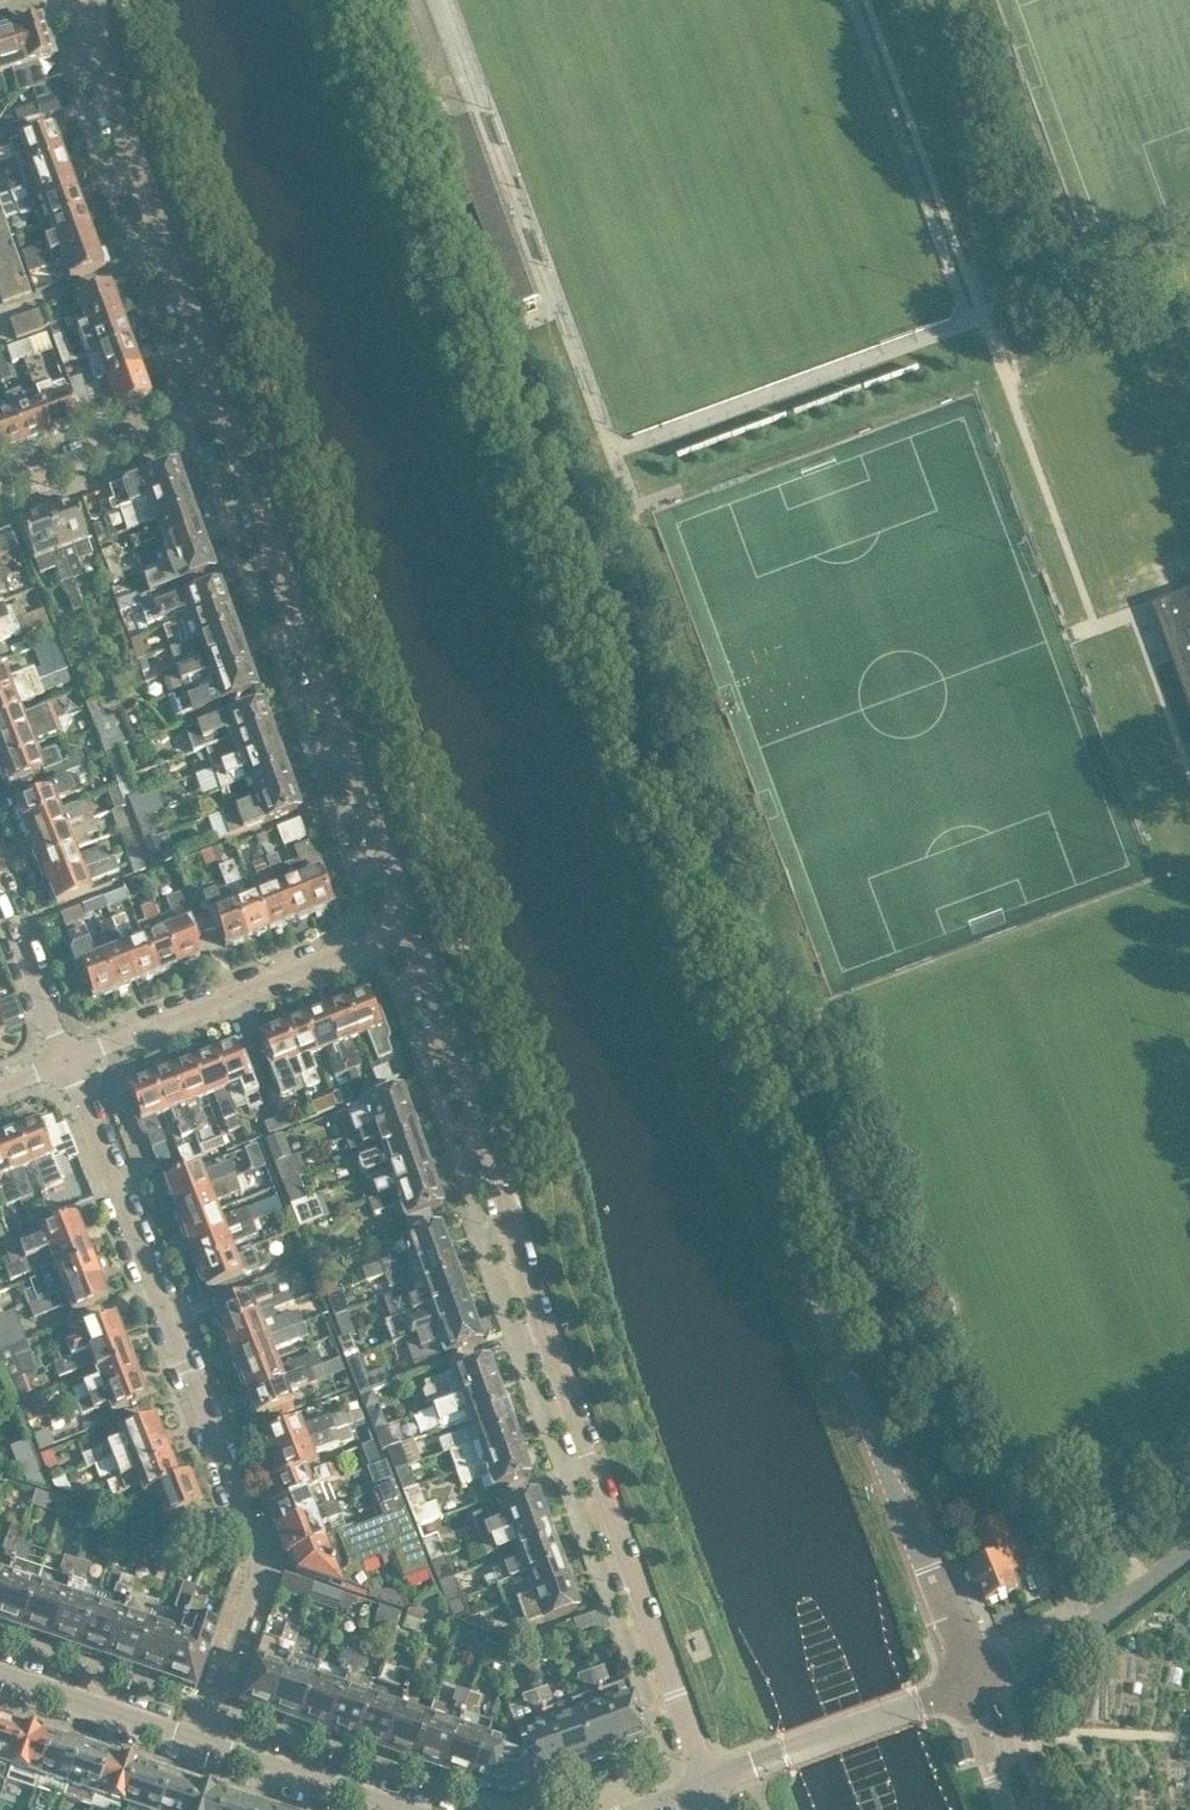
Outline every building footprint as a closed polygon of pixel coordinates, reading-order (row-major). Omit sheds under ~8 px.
[(24,26),(15,28),(33,90),(43,87),(35,64),(54,57),(41,21),(39,21),(34,19),(27,21),(24,26)] [(1,74),(13,71),(20,94),(33,90),(15,28),(3,32),(0,30),(0,71),(1,74)] [(47,99),(37,102),(37,103),(41,116),(48,114),(55,111),(56,111),(52,98),(47,99)] [(10,143),(20,173),(64,157),(53,128),(10,143)] [(17,168),(8,143),(0,146),(0,170),(1,173),(17,168)] [(20,173),(26,188),(0,197),(0,206),(2,211),(74,185),(64,157),(20,173)] [(2,211),(3,214),(5,222),(10,220),(34,211),(40,228),(49,224),(83,212),(74,185),(2,211)] [(26,264),(94,240),(83,212),(49,224),(54,237),(44,241),(45,244),(22,253),(26,264)] [(5,222),(3,214),(0,215),(0,233),(8,230),(5,222)] [(14,246),(8,230),(0,233),(0,251),(14,246)] [(64,265),(70,279),(104,267),(103,266),(97,250),(94,240),(26,264),(30,274),(53,266),(55,269),(64,265)] [(14,246),(0,251),(0,269),(20,262),(14,246)] [(25,278),(20,262),(0,269),(0,287),(25,278)] [(25,278),(0,287),(0,296),(3,303),(31,293),(25,278)] [(73,317),(78,331),(121,316),(110,285),(76,297),(82,314),(73,317)] [(10,321),(17,339),(17,340),(49,329),(48,326),(43,310),(43,309),(10,321)] [(131,342),(121,316),(78,331),(87,358),(131,342)] [(53,340),(66,335),(61,321),(48,326),(49,329),(53,340)] [(53,340),(57,350),(70,346),(66,335),(53,340)] [(34,356),(28,340),(18,344),(23,359),(34,356)] [(87,358),(97,385),(141,370),(131,342),(87,358)] [(23,359),(18,344),(8,348),(13,363),(23,359)] [(141,370),(97,385),(86,389),(73,394),(84,422),(100,415),(95,401),(111,395),(117,409),(150,397),(141,370)] [(73,394),(86,389),(81,377),(68,382),(73,394)] [(51,388),(35,393),(50,434),(79,424),(67,390),(53,395),(51,388)] [(23,445),(50,434),(35,393),(23,397),(20,390),(5,396),(11,411),(23,445)] [(23,445),(11,411),(0,415),(0,453),(23,445)] [(175,465),(110,489),(114,501),(111,502),(113,510),(185,484),(181,474),(177,472),(175,465)] [(185,484),(113,510),(114,510),(119,508),(127,529),(127,531),(155,522),(154,520),(190,507),(188,500),(189,496),(185,484)] [(74,502),(47,512),(73,581),(82,577),(83,577),(78,562),(93,556),(87,540),(74,502)] [(157,529),(130,539),(134,550),(197,528),(196,523),(197,519),(194,510),(190,508),(190,507),(154,520),(155,522),(157,529)] [(73,581),(47,512),(20,522),(34,560),(40,575),(56,569),(62,585),(63,585),(73,611),(83,607),(75,587),(73,581)] [(93,527),(98,541),(109,537),(104,523),(93,527)] [(197,528),(134,550),(142,571),(142,573),(165,565),(164,563),(208,548),(204,537),(200,535),(197,528)] [(165,565),(142,573),(150,593),(163,589),(168,602),(193,593),(191,586),(207,581),(204,572),(212,569),(210,563),(212,559),(208,548),(164,563),(165,565)] [(116,558),(115,557),(105,561),(113,584),(124,580),(117,558),(116,558)] [(4,592),(3,592),(10,589),(5,577),(0,579),(0,594),(4,592)] [(82,577),(73,581),(75,587),(84,584),(82,578),(82,577)] [(150,593),(138,598),(140,605),(143,611),(148,625),(183,612),(186,620),(225,605),(225,604),(226,600),(223,591),(219,590),(219,587),(204,591),(200,591),(193,593),(168,602),(163,589),(150,593)] [(1152,606),(1189,709),(1189,592),(1152,606)] [(126,598),(116,601),(116,603),(120,613),(130,609),(126,598)] [(26,616),(22,604),(6,611),(3,602),(0,603),(0,626),(26,616)] [(186,620),(163,629),(167,641),(178,637),(181,645),(235,626),(232,615),(228,613),(225,605),(186,620)] [(0,626),(0,640),(41,625),(47,642),(55,639),(44,609),(26,616),(0,626)] [(181,645),(169,649),(177,671),(240,648),(238,641),(240,637),(235,626),(181,645)] [(139,636),(130,640),(137,660),(147,657),(139,636)] [(67,670),(55,639),(47,642),(48,644),(34,650),(40,666),(7,678),(4,670),(0,671),(0,696),(67,670)] [(164,677),(163,679),(163,681),(164,684),(164,686),(165,689),(166,691),(167,693),(168,694),(169,695),(171,696),(173,695),(173,696),(250,668),(247,657),(243,655),(240,648),(177,671),(166,675),(166,676),(164,677)] [(250,668),(173,696),(181,718),(238,697),(240,694),(255,688),(253,683),(255,679),(250,668)] [(20,711),(18,704),(72,682),(67,670),(0,696),(0,719),(20,711)] [(142,685),(137,672),(120,678),(125,691),(142,685)] [(88,710),(94,726),(106,721),(98,701),(86,706),(88,710)] [(205,749),(271,725),(267,713),(263,712),(261,706),(247,711),(242,710),(185,731),(190,746),(202,741),(205,749)] [(20,711),(0,719),(0,743),(66,717),(63,712),(57,707),(51,709),(51,708),(23,719),(20,711)] [(36,752),(33,744),(67,731),(71,722),(69,716),(66,717),(0,743),(0,766),(36,752)] [(120,716),(106,721),(94,726),(105,752),(118,748),(130,743),(120,716)] [(212,770),(276,746),(273,739),(275,736),(271,725),(205,749),(212,770)] [(220,790),(226,788),(286,766),(282,755),(278,754),(276,746),(212,770),(220,790)] [(128,776),(118,748),(105,752),(116,780),(128,776)] [(0,766),(0,769),(3,777),(7,780),(9,785),(20,781),(22,786),(28,784),(35,782),(33,776),(43,772),(43,775),(53,771),(55,777),(71,771),(85,765),(79,751),(68,756),(65,750),(39,760),(36,752),(0,766)] [(222,814),(291,788),(288,781),(290,778),(286,766),(248,780),(226,788),(229,797),(224,799),(229,811),(221,814),(222,814)] [(16,803),(19,809),(17,813),(21,823),(58,809),(56,804),(72,797),(71,794),(81,790),(74,771),(71,772),(71,771),(55,777),(55,778),(64,774),(66,781),(49,788),(50,790),(39,794),(37,789),(31,791),(25,794),(27,799),(16,803)] [(116,780),(119,787),(124,800),(136,796),(128,776),(116,780)] [(126,807),(124,802),(124,800),(119,787),(107,792),(115,811),(121,809),(126,807)] [(293,795),(293,794),(291,788),(222,814),(229,835),(299,810),(298,809),(300,805),(297,796),(293,795)] [(137,798),(136,796),(124,800),(124,802),(129,800),(136,820),(147,816),(139,797),(137,798)] [(32,844),(93,820),(88,806),(61,817),(58,809),(21,823),(25,834),(29,836),(32,844)] [(111,813),(118,832),(129,828),(121,809),(115,811),(111,813)] [(136,820),(143,842),(156,837),(149,816),(147,816),(136,820)] [(93,820),(32,844),(35,850),(33,854),(37,864),(74,849),(90,843),(88,836),(98,832),(93,820)] [(284,846),(306,837),(300,820),(278,829),(284,846)] [(137,849),(129,828),(118,832),(126,853),(137,849)] [(263,835),(256,837),(261,849),(268,846),(263,835)] [(319,858),(313,854),(308,843),(294,849),(299,861),(291,864),(311,916),(323,911),(325,907),(333,904),(327,891),(330,884),(319,858)] [(171,844),(148,853),(153,866),(176,857),(171,844)] [(48,884),(109,860),(104,847),(77,858),(74,849),(37,864),(41,875),(45,877),(48,884)] [(146,871),(137,849),(126,853),(135,875),(146,871)] [(278,855),(265,860),(289,922),(297,919),(300,920),(311,916),(291,864),(283,868),(278,855)] [(109,860),(48,884),(51,890),(56,903),(56,904),(56,905),(90,892),(87,883),(118,871),(114,858),(109,860)] [(256,897),(270,932),(281,927),(283,924),(289,922),(265,860),(252,865),(263,894),(256,897)] [(247,938),(255,935),(258,936),(270,932),(256,897),(247,900),(234,864),(220,870),(227,888),(233,903),(234,903),(247,938)] [(122,886),(124,891),(125,894),(137,890),(148,885),(145,877),(133,882),(122,886)] [(244,939),(247,938),(234,903),(233,903),(227,888),(202,898),(209,914),(200,918),(205,932),(214,928),(217,935),(220,933),(225,947),(231,944),(234,946),(242,943),(244,939)] [(448,889),(440,893),(445,906),(454,903),(448,889)] [(124,891),(103,899),(107,909),(128,900),(125,894),(124,891)] [(196,935),(205,932),(200,918),(191,921),(180,894),(166,899),(173,915),(161,919),(165,929),(164,930),(178,965),(182,963),(185,965),(193,962),(195,959),(200,956),(195,943),(199,942),(196,935)] [(86,917),(107,909),(103,899),(83,907),(86,917)] [(171,968),(178,965),(164,930),(165,929),(161,919),(155,904),(141,909),(147,923),(138,926),(158,976),(170,971),(171,968)] [(93,999),(101,995),(105,997),(116,993),(101,954),(93,958),(83,932),(81,933),(77,922),(87,918),(86,917),(83,907),(82,906),(60,914),(73,949),(71,955),(81,982),(88,985),(93,999)] [(125,915),(111,921),(136,982),(143,979),(147,980),(158,976),(138,926),(130,929),(125,915)] [(136,982),(111,921),(100,925),(110,951),(101,954),(116,993),(128,988),(129,984),(136,982)] [(379,1010),(373,1007),(367,994),(360,997),(356,995),(345,999),(359,1036),(366,1033),(376,1058),(377,1061),(391,1055),(387,1044),(390,1037),(379,1010)] [(21,1027),(19,1019),(23,1017),(16,998),(0,1004),(0,1035),(21,1027)] [(331,1008),(324,1011),(348,1072),(361,1067),(350,1039),(359,1036),(345,999),(333,1004),(331,1008)] [(314,1011),(303,1015),(317,1052),(325,1050),(335,1077),(348,1072),(324,1011),(318,1013),(314,1011)] [(289,1024),(282,1027),(301,1077),(306,1088),(319,1083),(308,1056),(317,1052),(303,1015),(291,1020),(289,1024)] [(266,1034),(260,1036),(265,1049),(261,1050),(280,1099),(281,1098),(294,1093),(290,1082),(301,1077),(282,1027),(278,1029),(275,1027),(267,1030),(266,1034)] [(217,1053),(213,1054),(232,1102),(243,1098),(246,1104),(247,1108),(261,1103),(257,1092),(266,1089),(255,1061),(247,1065),(244,1057),(240,1059),(235,1046),(230,1048),(226,1046),(218,1049),(217,1053)] [(202,1055),(191,1060),(204,1092),(210,1090),(227,1132),(241,1126),(232,1102),(213,1054),(206,1057),(202,1055)] [(178,1068),(171,1071),(194,1129),(206,1124),(195,1096),(204,1092),(191,1060),(179,1064),(178,1068)] [(372,1072),(378,1087),(394,1081),(393,1079),(388,1066),(372,1072)] [(160,1072),(149,1076),(162,1109),(169,1106),(180,1134),(194,1129),(171,1071),(164,1073),(160,1072)] [(136,1084),(128,1088),(133,1101),(131,1108),(141,1135),(147,1137),(158,1163),(171,1158),(153,1112),(162,1109),(149,1076),(138,1081),(136,1084)] [(399,1090),(346,1108),(355,1134),(408,1115),(405,1106),(407,1103),(403,1093),(400,1091),(399,1090)] [(344,1091),(334,1095),(337,1102),(338,1107),(349,1103),(347,1098),(344,1091)] [(334,1095),(312,1104),(316,1116),(338,1107),(337,1102),(334,1095)] [(290,1112),(277,1117),(281,1129),(295,1124),(290,1112)] [(365,1155),(419,1136),(415,1125),(411,1123),(408,1115),(355,1134),(346,1137),(351,1150),(362,1146),(365,1155)] [(27,1124),(15,1129),(30,1166),(31,1165),(42,1193),(63,1185),(53,1160),(66,1155),(68,1160),(78,1156),(65,1125),(56,1128),(52,1117),(31,1126),(27,1124)] [(277,1117),(263,1122),(268,1135),(281,1129),(277,1117)] [(0,1138),(0,1152),(19,1201),(32,1196),(21,1169),(30,1166),(15,1129),(4,1133),(2,1137),(0,1138)] [(291,1156),(283,1133),(264,1140),(273,1162),(291,1156)] [(206,1142),(199,1145),(204,1155),(225,1147),(221,1136),(214,1139),(206,1142)] [(366,1178),(423,1158),(421,1151),(423,1147),(419,1136),(365,1155),(359,1157),(356,1163),(360,1173),(364,1174),(366,1178)] [(188,1146),(177,1150),(183,1163),(194,1159),(190,1149),(188,1146)] [(244,1150),(252,1172),(264,1167),(256,1146),(244,1150)] [(1,1191),(6,1206),(19,1201),(0,1152),(0,1191),(1,1191)] [(299,1178),(291,1156),(273,1162),(282,1184),(298,1179),(299,1178)] [(423,1158),(372,1176),(379,1198),(431,1179),(429,1174),(431,1170),(428,1161),(424,1160),(423,1158)] [(166,1183),(164,1187),(168,1195),(171,1196),(173,1203),(235,1179),(230,1166),(217,1171),(213,1162),(199,1167),(165,1181),(166,1183)] [(235,1179),(173,1203),(176,1210),(174,1214),(179,1226),(217,1211),(213,1202),(250,1188),(244,1175),(235,1179)] [(282,1184),(290,1205),(305,1200),(298,1179),(282,1184)] [(408,1227),(433,1218),(429,1209),(441,1206),(440,1204),(442,1201),(439,1191),(435,1189),(431,1179),(379,1198),(369,1201),(374,1214),(400,1205),(408,1227)] [(217,1211),(179,1226),(184,1237),(187,1239),(190,1246),(252,1222),(281,1210),(277,1198),(220,1220),(217,1211)] [(305,1200),(290,1205),(298,1226),(314,1221),(305,1200)] [(28,1224),(45,1217),(41,1205),(24,1212),(28,1224)] [(284,1233),(294,1229),(287,1211),(277,1215),(284,1233)] [(76,1218),(75,1216),(41,1229),(44,1239),(7,1253),(12,1266),(84,1238),(81,1231),(82,1227),(79,1219),(76,1218)] [(408,1253),(363,1269),(367,1281),(386,1275),(448,1252),(444,1243),(446,1240),(442,1230),(439,1228),(438,1227),(436,1228),(433,1218),(408,1227),(412,1236),(403,1239),(408,1253)] [(190,1246),(193,1253),(191,1257),(196,1268),(233,1253),(230,1245),(257,1235),(252,1222),(190,1246)] [(90,1245),(86,1243),(84,1238),(12,1266),(6,1268),(11,1281),(54,1264),(57,1271),(94,1257),(90,1245)] [(318,1242),(315,1247),(317,1252),(322,1255),(328,1253),(330,1248),(328,1243),(323,1240),(318,1242)] [(233,1253),(196,1268),(200,1280),(204,1282),(207,1290),(212,1288),(216,1297),(245,1285),(242,1276),(269,1266),(264,1252),(250,1257),(247,1249),(233,1254),(233,1253)] [(448,1252),(386,1275),(391,1287),(400,1284),(403,1293),(458,1273),(454,1262),(451,1261),(448,1252)] [(35,1290),(26,1293),(31,1305),(100,1278),(97,1271),(98,1267),(94,1257),(57,1271),(32,1281),(35,1290)] [(390,1321),(463,1295),(460,1288),(462,1284),(458,1273),(403,1293),(382,1300),(390,1321)] [(36,1318),(70,1304),(73,1313),(108,1299),(107,1297),(108,1294),(105,1286),(102,1284),(100,1278),(31,1305),(36,1318)] [(220,1306),(214,1308),(217,1315),(216,1319),(220,1330),(273,1310),(291,1303),(290,1301),(281,1297),(276,1284),(249,1294),(245,1285),(216,1297),(220,1306)] [(341,1290),(326,1296),(334,1318),(346,1313),(349,1312),(341,1290)] [(404,1341),(471,1317),(469,1311),(470,1307),(467,1298),(464,1297),(463,1295),(390,1321),(385,1323),(393,1345),(404,1341)] [(225,1343),(229,1345),(231,1351),(302,1323),(297,1311),(277,1319),(273,1310),(220,1330),(225,1343)] [(24,1331),(17,1311),(4,1316),(0,1318),(0,1340),(24,1331)] [(346,1313),(334,1318),(341,1336),(342,1338),(351,1334),(354,1333),(346,1313)] [(57,1350),(62,1363),(123,1339),(120,1332),(122,1328),(119,1320),(115,1318),(115,1317),(80,1330),(64,1348),(57,1350)] [(471,1317),(404,1341),(414,1367),(445,1356),(480,1343),(480,1341),(481,1338),(478,1328),(474,1326),(471,1317)] [(302,1323),(231,1351),(234,1359),(233,1363),(237,1373),(274,1358),(271,1351),(307,1336),(302,1323)] [(341,1336),(338,1338),(338,1339),(343,1354),(356,1349),(351,1334),(342,1338),(341,1336)] [(126,1345),(123,1339),(62,1363),(55,1366),(59,1377),(93,1364),(96,1372),(134,1358),(129,1346),(126,1345)] [(13,1382),(16,1381),(28,1376),(41,1371),(28,1341),(1,1352),(13,1382)] [(241,1385),(245,1387),(248,1394),(310,1369),(322,1365),(317,1352),(278,1368),(274,1358),(237,1373),(241,1385)] [(359,1358),(347,1362),(360,1396),(373,1391),(390,1384),(384,1369),(367,1376),(360,1357),(359,1358)] [(73,1391),(78,1404),(139,1380),(136,1372),(138,1368),(134,1358),(96,1372),(100,1381),(73,1391)] [(434,1409),(496,1387),(493,1377),(494,1373),(491,1363),(487,1362),(487,1360),(423,1383),(424,1386),(421,1391),(425,1401),(432,1402),(434,1409)] [(310,1369),(248,1394),(251,1401),(249,1404),(253,1413),(256,1414),(257,1416),(268,1412),(271,1419),(294,1410),(287,1393),(315,1383),(310,1369)] [(16,1381),(13,1382),(18,1396),(33,1390),(28,1376),(16,1381)] [(139,1380),(78,1404),(83,1416),(110,1406),(113,1413),(123,1409),(147,1400),(147,1398),(148,1395),(145,1386),(141,1385),(139,1380)] [(470,1420),(506,1407),(502,1395),(499,1393),(496,1387),(434,1409),(442,1430),(470,1420)] [(373,1391),(360,1396),(365,1408),(371,1406),(378,1403),(373,1391)] [(36,1396),(20,1403),(29,1423),(37,1420),(38,1419),(34,1409),(40,1407),(36,1396)] [(443,1454),(450,1452),(512,1429),(509,1421),(510,1418),(506,1407),(470,1420),(473,1429),(439,1441),(443,1454)] [(373,1431),(387,1426),(380,1410),(367,1415),(373,1431)] [(265,1436),(263,1440),(267,1448),(270,1450),(272,1457),(347,1427),(352,1425),(346,1411),(302,1429),(299,1421),(264,1434),(265,1436)] [(88,1467),(95,1464),(162,1438),(160,1433),(162,1429),(158,1421),(155,1419),(154,1417),(128,1428),(119,1431),(123,1440),(83,1455),(88,1467)] [(392,1440),(387,1426),(373,1431),(381,1451),(386,1450),(398,1445),(395,1439),(392,1440)] [(352,1439),(347,1427),(272,1457),(275,1464),(274,1467),(278,1478),(303,1467),(315,1463),(312,1455),(352,1439)] [(39,1450),(54,1444),(48,1429),(33,1435),(39,1450)] [(457,1472),(519,1450),(517,1444),(519,1440),(515,1432),(512,1430),(512,1429),(450,1452),(452,1459),(457,1472)] [(165,1445),(162,1438),(95,1464),(101,1478),(115,1473),(118,1480),(170,1459),(172,1455),(168,1446),(165,1445)] [(361,1445),(370,1468),(381,1463),(372,1441),(361,1445)] [(406,1467),(398,1445),(386,1450),(395,1471),(406,1467)] [(519,1450),(457,1472),(462,1485),(488,1476),(483,1479),(487,1490),(493,1490),(528,1476),(528,1475),(530,1471),(526,1461),(523,1460),(519,1450)] [(20,1460),(28,1480),(46,1486),(34,1455),(20,1460)] [(173,1466),(170,1459),(118,1480),(109,1484),(114,1497),(141,1486),(144,1493),(181,1478),(180,1477),(177,1467),(173,1466)] [(365,1470),(374,1491),(393,1483),(385,1462),(381,1463),(370,1468),(365,1470)] [(278,1478),(269,1481),(271,1484),(269,1488),(272,1496),(276,1497),(278,1504),(327,1485),(339,1480),(334,1466),(307,1477),(303,1467),(278,1478)] [(406,1467),(395,1471),(403,1492),(414,1488),(406,1467)] [(71,1474),(52,1481),(55,1487),(74,1494),(70,1484),(74,1483),(71,1474)] [(181,1478),(144,1493),(145,1495),(155,1491),(166,1519),(159,1522),(161,1528),(165,1530),(188,1521),(184,1512),(204,1504),(195,1479),(189,1477),(188,1474),(180,1477),(181,1478)] [(404,1511),(393,1483),(374,1491),(371,1492),(382,1520),(404,1511)] [(267,1509),(276,1530),(333,1507),(332,1504),(334,1503),(327,1485),(278,1504),(267,1509)] [(403,1492),(416,1526),(441,1517),(435,1501),(424,1506),(417,1487),(414,1488),(403,1492)] [(80,1493),(79,1496),(79,1500),(87,1503),(91,1504),(87,1490),(80,1493)] [(36,1491),(31,1507),(45,1512),(50,1496),(36,1491)] [(535,1494),(473,1516),(482,1542),(544,1520),(541,1510),(542,1507),(539,1497),(535,1495),(535,1494)] [(82,1516),(79,1525),(88,1528),(94,1510),(95,1506),(91,1504),(87,1503),(82,1516)] [(333,1507),(276,1530),(286,1557),(344,1534),(333,1507)] [(1017,1510),(1007,1514),(1013,1530),(1023,1527),(1034,1550),(1062,1540),(1059,1533),(1048,1507),(1027,1516),(1024,1508),(1017,1510)] [(409,1610),(411,1605),(414,1595),(369,1588),(360,1566),(392,1553),(403,1581),(428,1571),(404,1511),(382,1520),(344,1534),(286,1557),(287,1557),(290,1556),(297,1574),(409,1610)] [(191,1525),(197,1538),(223,1528),(218,1515),(191,1525)] [(1020,1589),(1013,1574),(1025,1569),(1003,1516),(978,1526),(991,1558),(967,1568),(975,1587),(979,1585),(987,1603),(1020,1589)] [(122,1520),(117,1533),(132,1538),(136,1525),(122,1520)] [(518,1553),(554,1540),(551,1529),(547,1527),(544,1520),(482,1542),(487,1555),(515,1545),(518,1553)] [(20,1541),(24,1527),(13,1523),(4,1550),(8,1552),(5,1559),(0,1557),(0,1601),(20,1541)] [(202,1552),(228,1542),(223,1528),(197,1538),(202,1552)] [(165,1535),(151,1530),(144,1549),(158,1554),(165,1535)] [(437,1535),(422,1541),(430,1562),(445,1556),(437,1535)] [(526,1575),(559,1562),(557,1555),(559,1552),(554,1540),(518,1553),(521,1562),(493,1571),(497,1585),(526,1575)] [(20,1541),(0,1601),(0,1621),(4,1622),(6,1627),(20,1632),(41,1571),(41,1570),(27,1565),(27,1566),(21,1564),(24,1557),(27,1558),(31,1545),(20,1541)] [(445,1556),(430,1562),(438,1583),(453,1577),(445,1556)] [(41,1635),(51,1638),(77,1561),(65,1557),(61,1569),(64,1571),(62,1578),(41,1571),(20,1632),(36,1637),(41,1635)] [(77,1561),(51,1638),(61,1641),(63,1646),(64,1646),(78,1651),(98,1590),(78,1583),(81,1576),(84,1577),(89,1564),(77,1561)] [(505,1606),(567,1583),(565,1578),(567,1574),(564,1565),(560,1564),(559,1562),(526,1575),(497,1585),(500,1594),(505,1606)] [(1084,1567),(1079,1580),(1082,1588),(1097,1581),(1090,1565),(1084,1567)] [(315,1585),(295,1578),(284,1574),(278,1591),(309,1601),(315,1585)] [(98,1590),(78,1651),(94,1656),(99,1654),(109,1657),(134,1579),(123,1576),(119,1588),(117,1587),(114,1595),(98,1590)] [(461,1598),(453,1577),(438,1583),(446,1603),(461,1598)] [(134,1579),(109,1657),(119,1661),(121,1666),(137,1671),(157,1610),(159,1602),(143,1597),(147,1584),(134,1579)] [(526,1628),(577,1610),(576,1609),(578,1605),(574,1595),(571,1593),(567,1583),(505,1606),(509,1619),(521,1615),(526,1628)] [(195,1588),(184,1585),(181,1595),(180,1595),(176,1607),(179,1608),(176,1616),(157,1610),(137,1671),(151,1676),(156,1673),(166,1677),(191,1600),(195,1588)] [(344,1594),(315,1585),(309,1601),(338,1611),(339,1609),(344,1594)] [(344,1594),(339,1609),(352,1613),(357,1598),(344,1594)] [(467,1613),(461,1598),(446,1603),(452,1619),(467,1613)] [(204,1605),(191,1600),(166,1677),(176,1680),(178,1685),(195,1690),(217,1626),(195,1618),(196,1615),(200,1616),(204,1605)] [(401,1613),(378,1605),(373,1620),(396,1627),(401,1613)] [(408,1615),(407,1616),(424,1621),(428,1611),(419,1608),(411,1605),(409,1610),(408,1615)] [(602,1611),(572,1621),(576,1633),(592,1627),(595,1635),(609,1630),(602,1611)] [(459,1623),(491,1634),(484,1613),(459,1623)] [(407,1616),(403,1630),(424,1637),(428,1623),(424,1621),(407,1616)] [(572,1621),(545,1631),(550,1642),(576,1633),(572,1621)] [(299,1630),(287,1626),(281,1643),(263,1637),(240,1706),(256,1711),(261,1709),(272,1713),(297,1634),(299,1630)] [(479,1635),(460,1628),(455,1644),(474,1650),(479,1635)] [(311,1639),(297,1634),(272,1713),(281,1716),(284,1720),(300,1726),(320,1665),(299,1658),(302,1650),(307,1651),(311,1639)] [(536,1634),(516,1642),(520,1653),(541,1646),(536,1634)] [(487,1642),(482,1657),(505,1665),(507,1645),(501,1647),(487,1642)] [(504,1667),(504,1668),(523,1661),(520,1653),(516,1642),(507,1645),(505,1665),(504,1667)] [(339,1672),(320,1665),(300,1726),(314,1731),(319,1728),(330,1732),(356,1655),(342,1650),(338,1662),(342,1664),(339,1672)] [(367,1658),(356,1655),(330,1732),(338,1735),(341,1740),(356,1745),(377,1684),(357,1677),(359,1669),(363,1670),(367,1658)] [(603,1668),(592,1672),(619,1749),(628,1746),(633,1747),(649,1741),(628,1682),(606,1689),(604,1681),(607,1680),(603,1668)] [(386,1751),(412,1673),(400,1669),(396,1681),(400,1682),(397,1690),(377,1684),(356,1745),(371,1750),(376,1748),(386,1751)] [(585,1698),(571,1703),(592,1762),(606,1757),(608,1752),(619,1749),(592,1672),(578,1677),(585,1698)] [(398,1759),(414,1765),(430,1719),(415,1714),(420,1699),(413,1696),(416,1688),(420,1690),(425,1678),(412,1673),(386,1751),(396,1754),(398,1759)] [(444,1771),(470,1693),(458,1689),(454,1701),(459,1702),(456,1711),(435,1704),(430,1719),(414,1765),(429,1769),(429,1770),(434,1767),(444,1771)] [(546,1689),(535,1693),(562,1769),(572,1766),(577,1768),(592,1762),(571,1703),(550,1710),(547,1702),(550,1701),(546,1689)] [(453,1774),(456,1778),(472,1784),(487,1738),(492,1723),(471,1715),(474,1707),(479,1708),(483,1697),(470,1693),(444,1771),(453,1774)] [(524,1751),(535,1783),(550,1777),(552,1773),(562,1769),(535,1693),(523,1697),(525,1704),(509,1709),(524,1751)] [(11,1767),(25,1724),(13,1720),(12,1723),(0,1719),(0,1763),(11,1767)] [(11,1767),(7,1780),(35,1789),(36,1787),(53,1736),(42,1733),(39,1732),(38,1729),(29,1726),(25,1724),(11,1767)] [(66,1741),(53,1736),(36,1787),(64,1796),(80,1746),(79,1746),(78,1742),(69,1739),(66,1741)] [(487,1738),(472,1784),(486,1789),(491,1786),(509,1792),(522,1788),(535,1783),(524,1751),(487,1738)] [(974,1761),(967,1740),(953,1745),(960,1765),(974,1761)] [(83,1747),(80,1746),(64,1796),(93,1806),(96,1795),(109,1756),(98,1752),(96,1751),(95,1748),(86,1745),(83,1747)] [(93,1806),(104,1809),(106,1809),(107,1807),(111,1805),(119,1808),(122,1807),(123,1804),(125,1805),(138,1765),(135,1764),(134,1761),(121,1756),(120,1759),(110,1756),(96,1795),(93,1806)] [(170,1776),(160,1773),(157,1772),(156,1769),(147,1765),(144,1768),(143,1767),(138,1765),(125,1805),(129,1806),(128,1809),(159,1809),(170,1776)] [(199,1786),(197,1785),(196,1782),(186,1779),(184,1781),(182,1780),(170,1776),(159,1809),(191,1809),(199,1786)] [(227,1795),(217,1792),(218,1789),(217,1789),(205,1785),(202,1787),(199,1786),(191,1809),(222,1809),(227,1795)] [(261,1807),(256,1805),(255,1805),(254,1805),(253,1801),(244,1798),(240,1800),(238,1799),(227,1795),(222,1809),(260,1809),(261,1807)]
